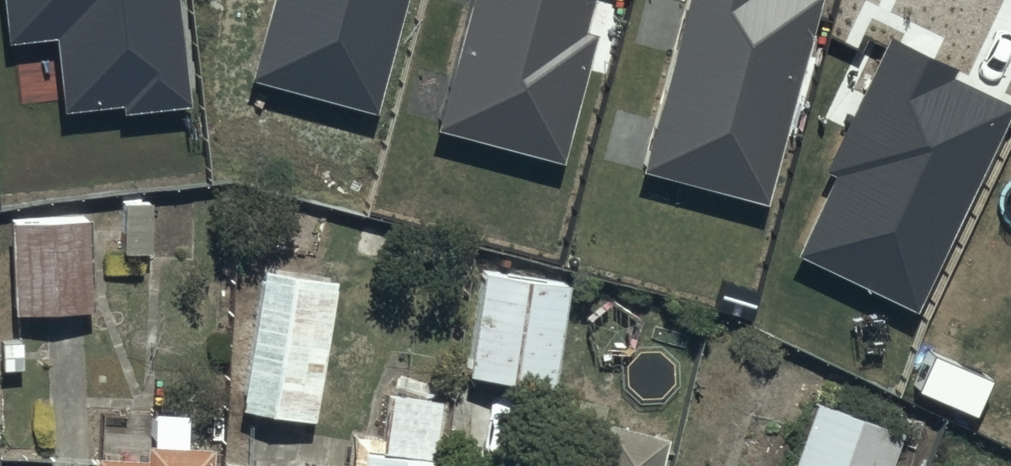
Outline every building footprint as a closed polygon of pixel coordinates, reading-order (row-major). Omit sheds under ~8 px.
[(182,0),(3,0),(8,47),(58,41),(65,113),(125,106),(126,116),(193,109),(182,0)] [(256,82),(379,113),(409,0),(277,0),(256,82)] [(436,135),(569,170),(605,34),(589,30),(597,0),(472,0),(436,135)] [(821,0),(691,0),(645,172),(767,204),(821,0)] [(1010,120),(1010,107),(954,80),(959,70),(893,39),(830,173),(838,177),(800,257),(920,313),(1010,120)] [(154,198),(119,198),(118,255),(153,255),(154,198)] [(86,220),(10,225),(17,320),(93,314),(86,220)] [(336,281),(262,269),(239,411),(313,423),(336,281)] [(566,281),(479,273),(469,379),(556,387),(566,281)] [(438,401),(384,394),(379,438),(352,435),(348,465),(430,465),(438,401)] [(816,403),(794,465),(896,465),(906,434),(816,403)] [(93,458),(92,465),(209,465),(209,449),(188,448),(189,416),(153,415),(152,447),(145,446),(145,460),(93,458)] [(666,436),(597,419),(586,465),(659,465),(666,436)]
